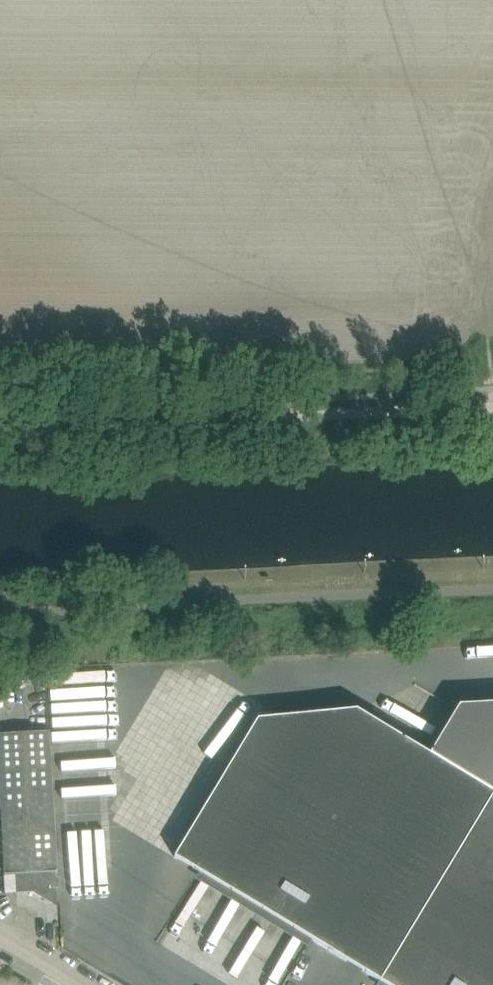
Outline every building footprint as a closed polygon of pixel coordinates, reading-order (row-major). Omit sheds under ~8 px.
[(459,705),(429,753),(356,710),(257,719),(174,857),(386,984),(492,984),(492,704),(459,705)] [(0,734),(0,790),(4,855),(5,875),(16,874),(17,893),(33,892),(41,897),(58,907),(58,906),(56,872),(58,872),(57,852),(50,732),(11,734),(0,734)]
